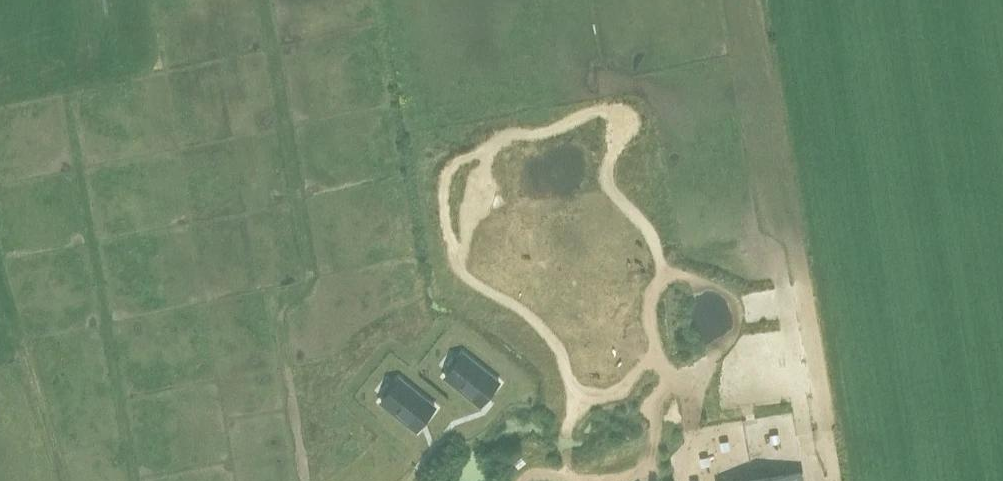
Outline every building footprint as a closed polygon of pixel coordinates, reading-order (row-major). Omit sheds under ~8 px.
[(459,356),(445,377),(479,399),(493,378),(459,356)] [(397,388),(382,411),(419,434),(434,411),(397,388)] [(746,480),(802,480),(801,472),(746,480)]
